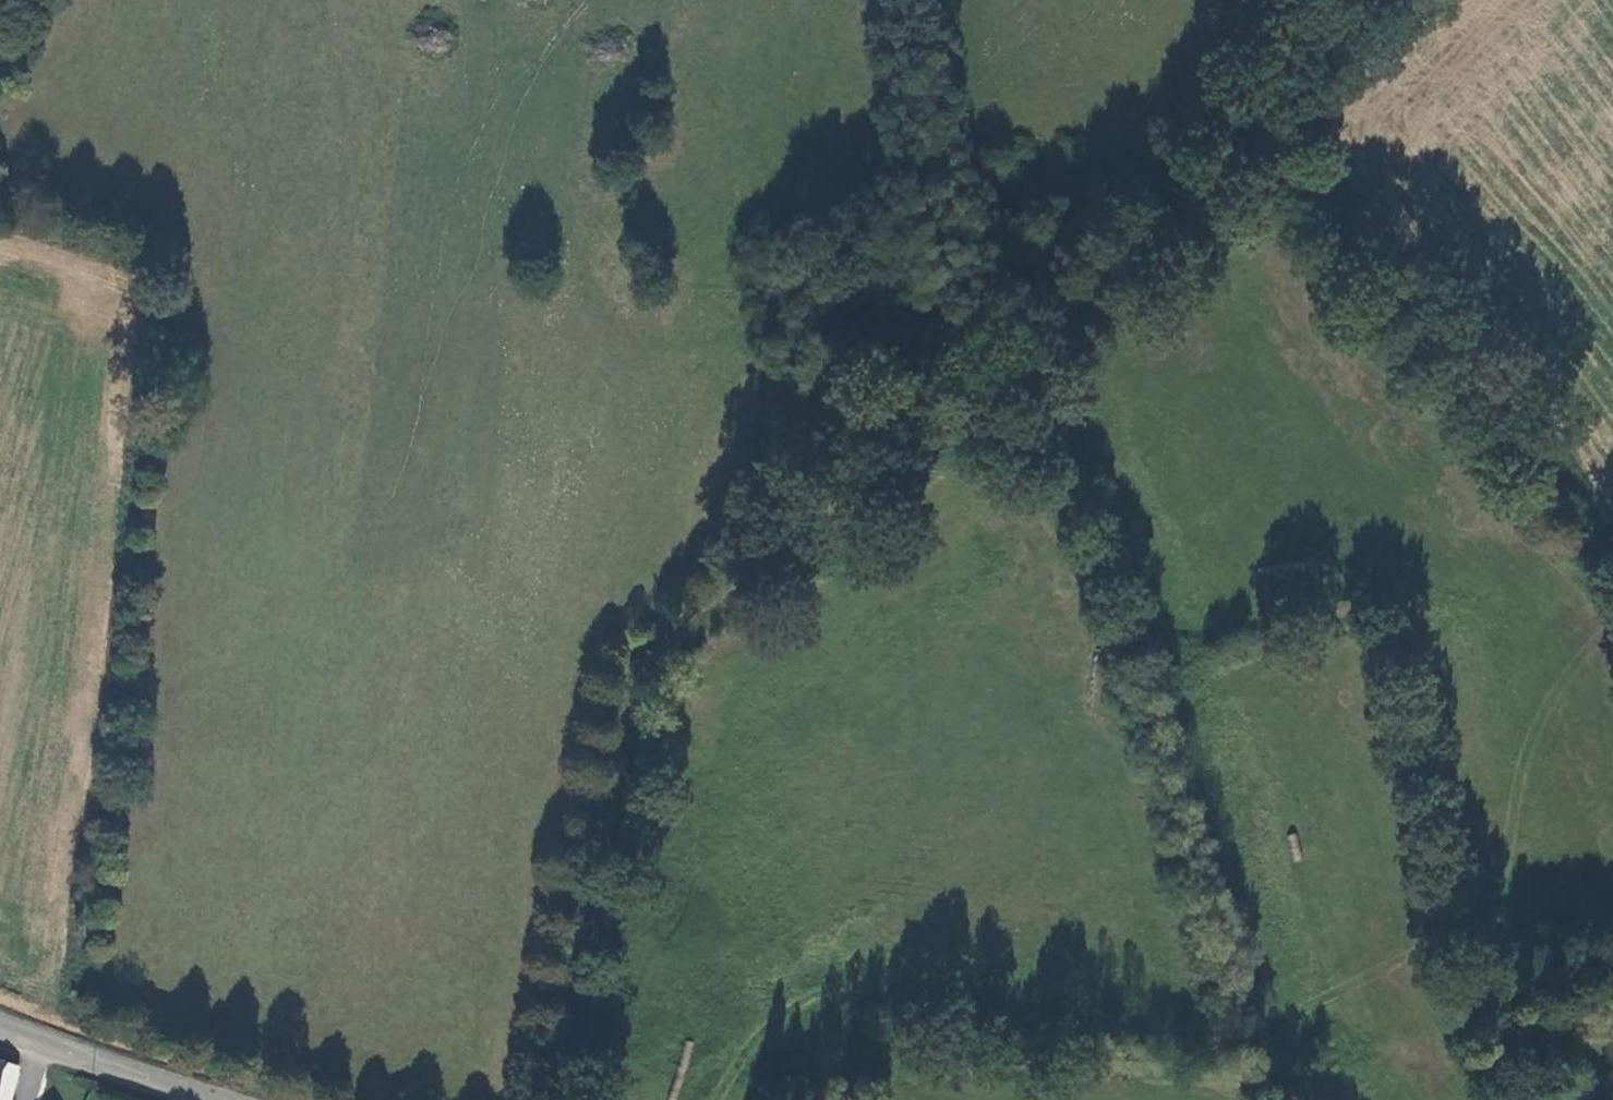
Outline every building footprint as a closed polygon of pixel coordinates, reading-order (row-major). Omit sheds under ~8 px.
[(16,1065),(0,1061),(0,1099),(7,1099),(16,1065)]
